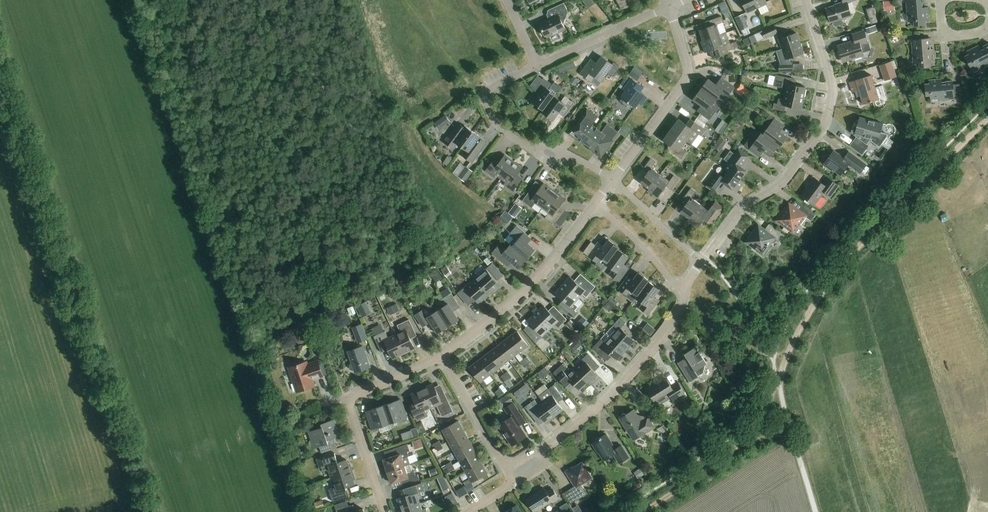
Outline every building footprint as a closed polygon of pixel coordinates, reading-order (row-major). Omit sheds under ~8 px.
[(620,8),(631,2),(630,0),(616,0),(620,8)] [(757,8),(753,0),(741,0),(747,12),(757,8)] [(851,16),(847,3),(856,0),(842,0),(843,2),(838,4),(826,8),(830,22),(832,22),(833,25),(835,26),(843,24),(842,19),(851,16)] [(908,22),(915,21),(915,26),(926,25),(925,21),(929,20),(928,7),(925,7),(925,0),(906,0),(908,22)] [(884,12),(895,11),(894,1),(883,2),(884,12)] [(555,16),(548,19),(539,23),(542,31),(541,32),(542,35),(548,37),(565,29),(563,24),(564,23),(566,19),(568,12),(567,10),(564,3),(551,9),(555,16)] [(741,31),(749,27),(743,14),(735,17),(741,31)] [(703,41),(720,35),(726,33),(722,23),(723,22),(721,16),(709,21),(711,26),(699,30),(703,41)] [(777,33),(774,26),(748,38),(751,44),(777,33)] [(875,26),(865,29),(867,35),(877,31),(875,26)] [(860,46),(868,43),(864,31),(852,35),(854,41),(838,47),(843,61),(863,55),(860,46)] [(730,44),(726,33),(720,35),(703,41),(701,41),(705,52),(719,48),(711,51),(713,58),(729,53),(728,51),(736,48),(734,42),(730,44)] [(782,49),(799,43),(796,33),(779,38),(782,49)] [(933,49),(930,49),(929,38),(912,40),(914,64),(920,63),(920,67),(931,66),(931,62),(934,62),(933,49)] [(799,43),(782,49),(783,49),(776,51),(780,64),(779,64),(779,72),(793,71),(793,64),(791,64),(789,58),(803,54),(799,43)] [(987,64),(987,44),(980,48),(979,46),(967,52),(968,54),(965,56),(970,66),(973,64),(976,71),(987,64)] [(618,69),(618,65),(614,62),(612,64),(602,57),(597,63),(591,59),(580,73),(591,82),(595,77),(601,81),(607,73),(613,77),(618,69)] [(879,65),(884,82),(896,77),(893,69),(898,68),(895,60),(879,65)] [(628,75),(637,81),(643,73),(635,67),(628,75)] [(786,94),(803,98),(805,87),(790,84),(791,78),(776,75),(773,86),(787,89),(786,94)] [(863,104),(879,100),(871,75),(855,80),(856,80),(849,82),(852,92),(859,90),(863,104)] [(543,112),(555,97),(562,87),(555,82),(552,85),(543,78),(542,79),(538,76),(537,76),(530,86),(538,96),(533,103),(544,111),(542,112),(543,112)] [(574,77),(570,83),(574,86),(579,81),(574,77)] [(701,89),(721,104),(734,87),(721,77),(715,85),(708,79),(701,89)] [(631,79),(625,87),(623,89),(626,91),(621,97),(622,98),(620,101),(626,107),(629,103),(635,108),(639,103),(642,104),(647,98),(640,92),(643,88),(631,79)] [(959,85),(953,85),(953,82),(942,82),(942,80),(929,81),(929,83),(925,84),(926,95),(930,94),(930,101),(955,99),(954,97),(960,96),(960,95),(962,94),(962,87),(959,87),(959,85)] [(709,120),(721,104),(701,89),(693,99),(704,107),(699,113),(709,120)] [(801,109),(803,98),(786,94),(784,100),(779,99),(778,104),(774,103),(773,109),(784,112),(786,106),(801,109)] [(555,97),(543,112),(553,120),(561,110),(566,114),(574,103),(565,96),(561,101),(555,97)] [(973,101),(970,96),(965,99),(968,104),(973,101)] [(585,144),(597,128),(592,125),(598,117),(587,109),(568,134),(579,143),(581,141),(585,144)] [(450,121),(445,115),(433,124),(439,131),(450,121)] [(763,134),(778,146),(779,147),(787,137),(781,132),(785,126),(769,115),(762,124),(768,128),(763,134)] [(887,134),(880,132),(883,124),(860,117),(859,121),(857,120),(852,128),(854,129),(852,132),(855,134),(854,135),(856,137),(849,146),(862,155),(869,146),(867,144),(870,140),(879,147),(885,140),(887,137),(887,134)] [(671,130),(686,141),(691,145),(699,135),(702,137),(706,131),(692,120),(688,126),(679,119),(671,130)] [(723,133),(730,123),(724,119),(717,129),(723,133)] [(462,147),(473,132),(464,125),(464,126),(459,122),(444,142),(452,149),(457,143),(462,147)] [(601,132),(597,128),(585,144),(590,147),(589,149),(601,158),(610,145),(609,144),(618,132),(607,124),(601,132)] [(681,148),(686,141),(671,130),(663,140),(673,147),(669,153),(679,161),(686,151),(681,148)] [(473,132),(462,147),(467,151),(463,156),(471,163),(487,142),(473,132)] [(778,146),(763,134),(761,133),(756,140),(751,136),(744,146),(759,157),(764,152),(770,156),(778,146)] [(728,172),(740,180),(746,171),(741,167),(749,156),(738,148),(734,154),(730,151),(724,159),(728,163),(724,169),(728,172)] [(860,173),(866,165),(849,152),(844,158),(834,151),(824,163),(840,175),(848,165),(860,173)] [(501,178),(514,161),(505,155),(499,163),(494,160),(486,171),(494,177),(496,174),(501,178)] [(453,159),(448,156),(444,162),(448,165),(453,159)] [(649,189),(660,175),(651,168),(656,162),(651,158),(643,169),(648,172),(640,182),(649,189)] [(514,161),(501,178),(506,182),(504,185),(513,191),(521,180),(516,176),(522,168),(514,161)] [(465,166),(457,177),(465,182),(473,172),(465,166)] [(740,180),(728,172),(724,178),(716,172),(707,186),(716,193),(723,183),(737,192),(744,183),(740,180)] [(660,175),(649,189),(648,191),(657,198),(666,186),(671,190),(679,179),(674,176),(669,181),(660,175)] [(831,197),(839,186),(828,178),(823,184),(814,178),(808,185),(809,186),(801,196),(814,205),(824,192),(831,197)] [(535,203),(542,208),(554,191),(544,184),(536,194),(530,190),(522,201),(532,208),(535,203)] [(689,219),(700,205),(691,198),(696,192),(691,188),(683,199),(688,202),(680,212),(689,219)] [(559,228),(563,223),(559,219),(562,214),(557,210),(565,199),(554,191),(542,208),(549,213),(545,218),(559,228)] [(700,205),(689,219),(688,220),(697,227),(704,219),(711,225),(723,208),(715,202),(709,211),(700,205)] [(515,218),(522,208),(516,203),(508,213),(515,218)] [(787,233),(790,230),(793,232),(805,216),(811,221),(816,214),(804,206),(800,212),(789,204),(777,220),(785,226),(783,230),(787,233)] [(780,242),(785,236),(769,224),(764,230),(758,226),(747,242),(763,254),(774,238),(780,242)] [(512,246),(526,259),(535,250),(528,244),(532,239),(517,226),(509,234),(514,239),(509,243),(511,244),(512,246)] [(607,263),(618,250),(619,248),(608,240),(604,246),(598,242),(595,245),(591,242),(583,253),(597,263),(596,265),(596,267),(602,271),(606,265),(607,263)] [(512,246),(511,244),(506,250),(499,244),(492,253),(507,267),(511,262),(518,268),(526,259),(512,246)] [(628,257),(618,250),(607,263),(606,265),(613,270),(610,275),(619,282),(629,268),(624,264),(628,257)] [(476,279),(489,295),(499,286),(495,281),(502,276),(492,264),(482,273),(483,273),(476,279)] [(452,274),(445,266),(440,269),(447,278),(452,274)] [(436,269),(430,274),(435,283),(442,278),(436,269)] [(634,301),(636,298),(638,295),(649,282),(649,281),(638,273),(634,279),(629,275),(619,289),(620,290),(619,293),(633,303),(634,301)] [(570,277),(562,285),(578,299),(582,294),(586,297),(595,287),(581,275),(575,282),(570,277)] [(405,279),(398,284),(403,291),(410,286),(405,279)] [(479,304),(489,295),(476,279),(469,285),(468,285),(458,293),(468,305),(475,299),(479,304)] [(649,282),(638,295),(636,298),(643,303),(639,308),(648,315),(659,300),(654,297),(659,290),(649,282)] [(578,299),(562,285),(555,294),(563,300),(558,306),(572,317),(576,312),(575,311),(582,302),(578,299)] [(438,310),(448,327),(459,320),(451,308),(458,304),(449,289),(441,294),(444,298),(440,301),(443,307),(438,310)] [(384,293),(379,296),(382,304),(388,301),(384,293)] [(366,302),(357,307),(362,318),(372,313),(366,302)] [(448,327),(438,310),(433,303),(415,315),(423,327),(430,322),(438,333),(448,327)] [(396,304),(387,309),(390,315),(400,311),(396,304)] [(536,314),(550,328),(554,324),(558,328),(567,320),(560,313),(555,318),(544,306),(536,314)] [(545,333),(550,328),(536,314),(528,321),(537,331),(530,337),(543,352),(551,345),(546,340),(549,337),(545,333)] [(582,317),(576,325),(583,330),(589,323),(582,317)] [(611,337),(626,351),(634,341),(620,328),(626,323),(620,317),(611,327),(616,331),(611,337)] [(395,335),(404,354),(415,348),(410,339),(417,336),(409,320),(397,325),(401,333),(395,335)] [(570,320),(565,325),(571,331),(576,327),(570,320)] [(656,330),(648,323),(643,329),(651,336),(656,330)] [(358,344),(368,340),(362,324),(352,328),(358,344)] [(404,354),(395,335),(388,338),(385,331),(373,337),(381,353),(388,350),(393,359),(404,354)] [(517,331),(507,339),(518,353),(528,346),(517,331)] [(317,334),(307,336),(309,344),(319,341),(317,334)] [(617,360),(626,351),(611,337),(605,343),(601,339),(592,349),(598,354),(603,348),(617,360)] [(498,346),(509,360),(518,353),(507,339),(498,346)] [(582,344),(577,339),(569,348),(573,352),(582,344)] [(370,367),(363,346),(348,352),(352,363),(350,364),(349,366),(349,368),(350,370),(352,371),(354,371),(355,373),(370,367)] [(499,368),(509,360),(498,346),(488,353),(499,368)] [(705,365),(707,364),(696,347),(684,354),(687,358),(677,363),(689,382),(698,377),(698,376),(703,373),(705,365)] [(490,375),(499,368),(488,353),(479,361),(490,375)] [(578,371),(587,382),(591,385),(600,377),(587,363),(592,358),(588,354),(579,362),(580,363),(575,367),(578,371)] [(483,380),(490,375),(479,361),(469,368),(484,388),(488,385),(483,380)] [(312,380),(323,376),(318,362),(307,365),(306,362),(289,368),(297,392),(314,386),(312,380)] [(570,391),(576,386),(579,389),(587,382),(578,371),(575,367),(570,372),(563,364),(553,373),(570,391)] [(671,387),(666,379),(660,383),(659,382),(647,390),(658,407),(671,398),(675,404),(687,397),(678,383),(671,387)] [(557,383),(553,386),(560,396),(565,392),(557,383)] [(422,390),(431,408),(436,405),(442,417),(453,412),(443,391),(438,394),(433,384),(422,390)] [(543,402),(554,417),(563,410),(557,403),(563,399),(560,396),(553,386),(548,390),(544,385),(536,391),(540,396),(539,396),(543,402)] [(425,411),(431,408),(422,390),(411,395),(416,404),(410,407),(417,420),(427,416),(425,411)] [(498,411),(512,402),(508,396),(494,406),(498,411)] [(383,406),(389,424),(400,420),(401,423),(408,420),(401,400),(383,406)] [(546,424),(554,417),(543,402),(538,406),(534,400),(525,407),(532,417),(537,413),(546,424)] [(525,422),(524,420),(513,403),(504,409),(510,418),(498,425),(512,446),(526,437),(519,426),(525,422)] [(379,427),(389,424),(383,406),(366,412),(373,432),(380,430),(379,427)] [(654,428),(648,417),(641,421),(634,410),(627,415),(623,414),(622,418),(620,419),(626,429),(625,433),(628,434),(633,441),(640,437),(654,428)] [(321,424),(322,428),(309,432),(311,440),(310,441),(309,442),(309,443),(309,444),(309,445),(310,446),(312,447),(313,447),(314,447),(314,449),(319,447),(321,452),(336,447),(333,438),(339,436),(333,420),(321,424)] [(424,421),(416,424),(421,435),(427,433),(427,432),(428,432),(424,421)] [(448,442),(464,433),(458,422),(442,431),(448,442)] [(420,437),(416,428),(410,430),(413,439),(420,437)] [(454,452),(470,443),(464,433),(448,442),(454,452)] [(619,464),(629,457),(621,446),(615,449),(606,434),(599,439),(600,439),(592,444),(598,453),(599,453),(604,461),(613,454),(619,464)] [(420,438),(411,441),(414,449),(422,447),(420,438)] [(460,462),(476,454),(470,443),(454,452),(460,462)] [(387,472),(409,464),(407,457),(409,456),(407,452),(410,451),(407,444),(393,449),(395,456),(383,460),(387,472)] [(331,478),(352,471),(350,465),(348,465),(346,460),(338,463),(335,454),(318,459),(322,471),(329,471),(331,478)] [(466,473),(482,464),(476,454),(460,462),(466,473)] [(581,485),(592,478),(582,462),(573,468),(573,467),(565,472),(570,479),(575,486),(568,490),(575,502),(587,494),(581,485)] [(444,472),(453,466),(451,463),(442,468),(444,472)] [(409,464),(387,472),(391,484),(403,480),(405,485),(419,480),(418,475),(415,475),(414,471),(412,472),(409,464)] [(482,464),(466,473),(470,480),(464,483),(466,487),(488,475),(482,464)] [(431,477),(437,475),(436,469),(429,471),(431,477)] [(638,479),(644,475),(640,470),(635,474),(638,479)] [(352,471),(331,478),(334,486),(328,490),(332,502),(349,496),(346,487),(355,484),(353,479),(354,478),(352,471)] [(442,476),(437,478),(444,495),(449,492),(442,476)] [(400,510),(419,503),(417,497),(422,496),(420,492),(424,491),(421,484),(405,489),(407,496),(397,499),(400,510)] [(552,503),(559,499),(552,489),(546,493),(544,489),(527,499),(534,511),(551,502),(552,503)] [(452,493),(445,497),(451,508),(458,504),(452,493)] [(325,508),(322,500),(314,503),(317,511),(325,508)] [(350,506),(348,507),(346,501),(334,505),(336,511),(352,511),(350,506)] [(568,502),(560,507),(563,511),(574,511),(568,502)] [(400,510),(401,511),(427,511),(426,509),(422,510),(419,503),(400,510)]
